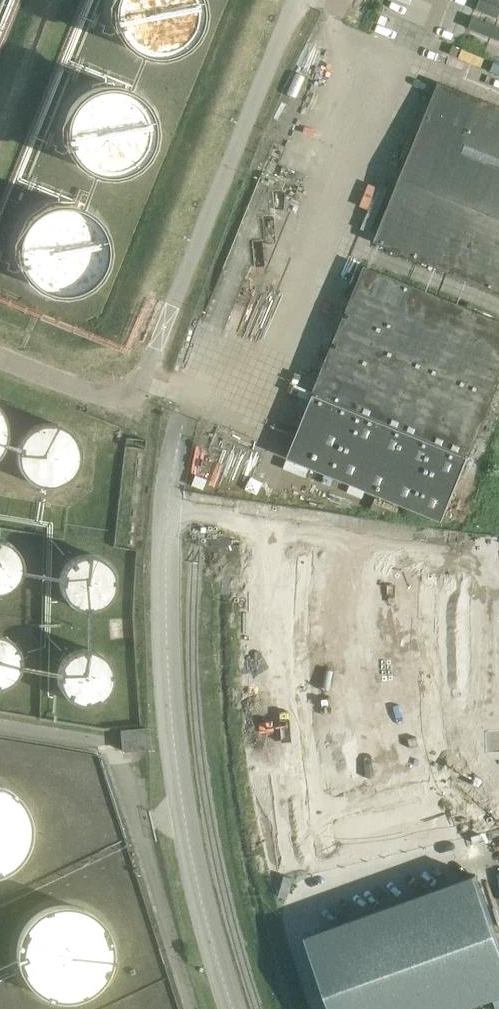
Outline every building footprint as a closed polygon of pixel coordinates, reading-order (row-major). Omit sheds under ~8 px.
[(113,0),(112,3),(112,8),(112,12),(112,15),(112,18),(112,20),(114,25),(114,26),(115,29),(118,34),(120,38),(122,41),(126,44),(130,48),(134,50),(138,53),(143,54),(146,55),(151,56),(155,56),(160,56),(165,55),(170,54),(174,52),(179,50),(183,47),(187,44),(189,42),(192,38),(195,33),(196,30),(197,29),(198,26),(199,24),(200,21),(200,16),(201,13),(201,11),(200,8),(200,6),(200,4),(199,1),(199,0),(113,0)] [(476,12),(498,21),(498,18),(498,0),(481,0),(476,12)] [(474,19),(469,31),(498,43),(498,30),(474,19)] [(440,84),(376,241),(498,291),(498,108),(440,84)] [(64,122),(64,126),(63,127),(63,131),(63,134),(64,137),(64,139),(65,142),(65,144),(66,147),(67,148),(69,153),(71,156),(74,160),(78,163),(82,166),(84,168),(89,171),(92,172),(95,173),(100,174),(105,175),(110,175),(115,174),(120,173),(124,172),(128,170),(132,168),(136,165),(138,163),(142,159),(144,157),(146,154),(148,149),(150,145),(151,143),(151,140),(152,136),(152,134),(152,131),(152,129),(152,126),(152,123),(150,118),(149,115),(149,113),(147,110),(146,107),(144,104),(141,100),(138,98),(136,96),(133,94),(129,91),(126,90),(121,88),(116,87),(111,86),(108,86),(103,86),(98,87),(93,88),(90,90),(86,92),(83,94),(79,97),(76,99),(73,103),(71,105),(69,108),(68,110),(67,113),(65,117),(64,122)] [(104,237),(103,236),(102,232),(101,229),(100,228),(99,226),(97,223),(95,221),(93,218),(91,216),(88,214),(84,211),(81,209),(78,208),(73,206),(70,205),(67,205),(62,204),(57,205),(54,205),(50,206),(45,207),(41,209),(38,211),(34,214),(31,216),(29,218),(27,221),(24,225),(22,227),(21,230),(19,235),(18,238),(17,240),(17,243),(17,247),(17,252),(17,253),(17,256),(18,260),(19,263),(19,264),(22,269),(23,272),(24,273),(27,277),(29,280),(33,283),(36,285),(37,286),(40,288),(42,289),(46,291),(51,292),(56,293),(60,293),(65,293),(70,292),(73,291),(76,290),(79,289),(82,288),(87,285),(90,282),(94,278),(96,276),(98,273),(99,271),(101,269),(102,265),(103,264),(104,261),(104,259),(105,256),(105,254),(105,252),(105,249),(105,247),(105,244),(105,241),(104,237)] [(498,382),(498,321),(365,267),(315,391),(316,391),(315,395),(314,394),(307,410),(301,426),(294,442),(288,458),(341,480),(350,484),(366,490),(429,515),(442,521),(468,457),(467,457),(468,453),(470,454),(498,382)] [(195,337),(187,334),(178,359),(185,362),(195,337)] [(18,440),(17,443),(16,446),(16,449),(15,451),(15,453),(15,456),(16,458),(16,461),(16,463),(17,464),(18,467),(19,469),(20,472),(22,474),(23,475),(25,477),(28,480),(32,482),(34,484),(37,485),(40,485),(42,486),(47,486),(49,486),(54,486),(55,486),(59,484),(62,483),(65,481),(68,479),(71,477),(73,473),(75,471),(76,468),(77,467),(78,464),(79,461),(79,458),(80,455),(80,453),(79,450),(79,447),(78,444),(77,442),(76,439),(74,437),(73,434),(71,432),(69,430),(67,428),(63,426),(60,425),(59,424),(55,423),(52,422),(49,422),(47,422),(42,422),(38,423),(37,424),(34,425),(32,426),(29,428),(27,429),(25,431),(23,433),(21,436),(20,438),(18,440)] [(145,449),(146,440),(126,437),(125,446),(145,449)] [(366,490),(350,484),(347,492),(363,498),(366,490)] [(393,518),(398,507),(376,497),(371,509),(393,518)] [(22,564),(22,562),(22,560),(21,557),(20,555),(19,552),(18,550),(16,548),(14,546),(12,544),(10,543),(8,541),(5,540),(3,539),(0,539),(0,593),(1,593),(4,592),(6,591),(9,590),(11,589),(13,587),(15,585),(17,583),(18,581),(20,577),(21,575),(22,573),(22,570),(23,567),(22,564)] [(115,577),(115,574),(114,573),(113,570),(112,568),(110,565),(109,563),(107,561),(105,560),(103,558),(100,557),(98,556),(96,555),(93,554),(89,553),(86,553),(82,554),(80,554),(77,555),(75,556),(72,558),(70,559),(68,561),(66,563),(65,564),(64,566),(63,568),(61,571),(60,573),(60,577),(59,580),(59,582),(59,585),(60,588),(60,590),(61,593),(63,595),(64,597),(66,600),(68,602),(70,604),(74,606),(76,607),(79,608),(81,609),(85,610),(88,610),(91,610),(93,609),(96,608),(100,607),(102,606),(104,604),(107,602),(109,600),(111,598),(112,595),(113,593),(114,590),(115,588),(115,586),(115,584),(115,581),(115,578),(115,577)] [(21,661),(21,658),(20,655),(19,652),(18,649),(17,647),(16,645),(14,643),(12,641),(10,639),(8,638),(6,636),(4,635),(1,634),(0,634),(0,688),(1,688),(5,686),(7,685),(9,684),(11,682),(13,680),(15,678),(17,676),(18,674),(19,671),(20,669),(20,666),(21,663),(21,661)] [(113,678),(113,676),(113,673),(112,670),(111,667),(111,665),(109,661),(107,659),(105,657),(104,655),(102,654),(99,652),(97,651),(95,650),(92,649),(89,648),(87,648),(84,648),(83,648),(79,649),(76,649),(74,650),(71,652),(69,653),(67,654),(64,657),(63,659),(61,661),(59,665),(58,667),(58,670),(57,673),(57,675),(57,678),(57,681),(58,683),(59,687),(60,689),(62,692),(63,694),(65,696),(67,697),(69,699),(71,700),(75,702),(79,703),(81,704),(85,704),(88,704),(91,703),(94,702),(98,701),(100,699),(102,698),(104,696),(107,693),(109,691),(110,688),(111,686),(112,684),(112,681),(113,678)] [(150,748),(148,728),(140,729),(121,731),(123,751),(127,750),(131,750),(142,749),(150,748)] [(2,874),(5,872),(8,871),(11,869),(13,867),(17,863),(20,860),(22,858),(25,853),(26,850),(28,847),(29,844),(29,842),(30,839),(31,835),(31,834),(31,830),(31,828),(31,825),(30,822),(30,818),(29,815),(28,813),(27,810),(25,807),(23,802),(21,800),(18,797),(16,795),(13,792),(9,789),(5,787),(0,784),(0,874),(2,874)] [(306,936),(319,974),(315,975),(322,992),(326,991),(332,1008),(463,1008),(498,996),(498,947),(497,941),(498,940),(498,938),(476,875),(306,936)] [(61,1001),(64,1001),(68,1001),(71,1000),(76,999),(81,998),(84,996),(88,995),(91,993),(93,991),(97,988),(100,985),(102,982),(104,980),(105,978),(107,975),(108,972),(109,971),(110,967),(111,964),(111,962),(112,959),(112,955),(112,952),(112,948),(112,947),(111,943),(111,942),(110,938),(109,935),(108,932),(106,929),(104,926),(101,922),(97,918),(95,916),(92,913),(88,911),(84,909),(81,908),(78,907),(75,906),(69,905),(64,905),(61,905),(57,905),(54,906),(51,907),(46,908),(41,911),(38,912),(35,914),(33,917),(30,919),(27,923),(25,926),(23,929),(21,932),(20,933),(19,937),(18,940),(17,943),(17,947),(16,950),(16,954),(16,957),(17,960),(18,964),(19,967),(20,971),(21,974),(23,977),(25,980),(27,983),(29,985),(31,988),(34,990),(37,992),(40,994),(44,996),(47,998),(51,999),(56,1000),(57,1000),(61,1001)]
